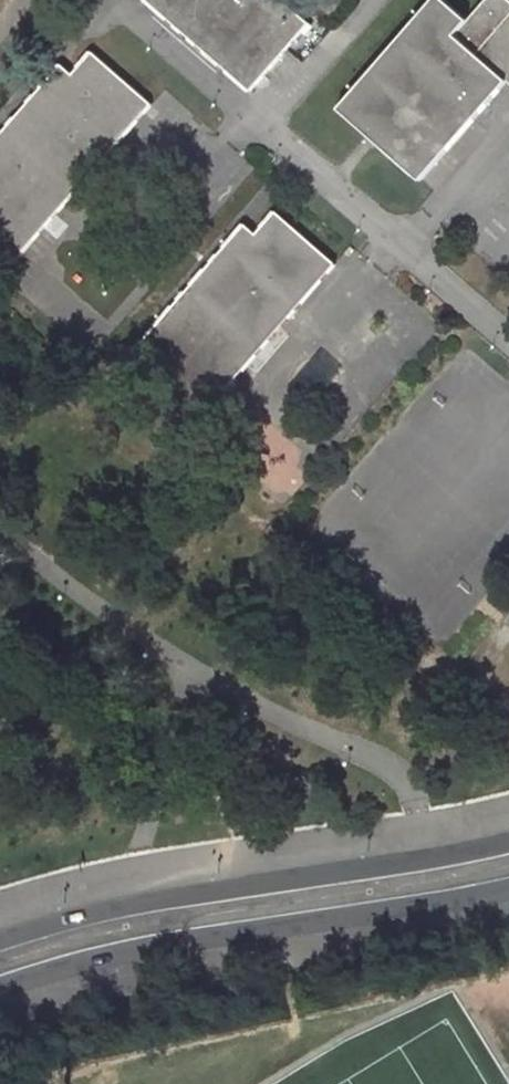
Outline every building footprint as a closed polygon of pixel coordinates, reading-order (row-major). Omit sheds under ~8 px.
[(255,90),(314,22),(288,0),(153,0),(255,90)] [(344,110),(426,182),(508,87),(508,74),(487,55),(508,30),(508,0),(494,0),(476,21),(451,0),(440,0),(344,110)] [(487,55),(508,74),(508,30),(487,55)] [(156,104),(97,52),(78,74),(68,65),(0,143),(0,233),(25,255),(156,104)] [(341,264),(282,213),(263,234),(250,223),(138,356),(211,419),(341,264)]
